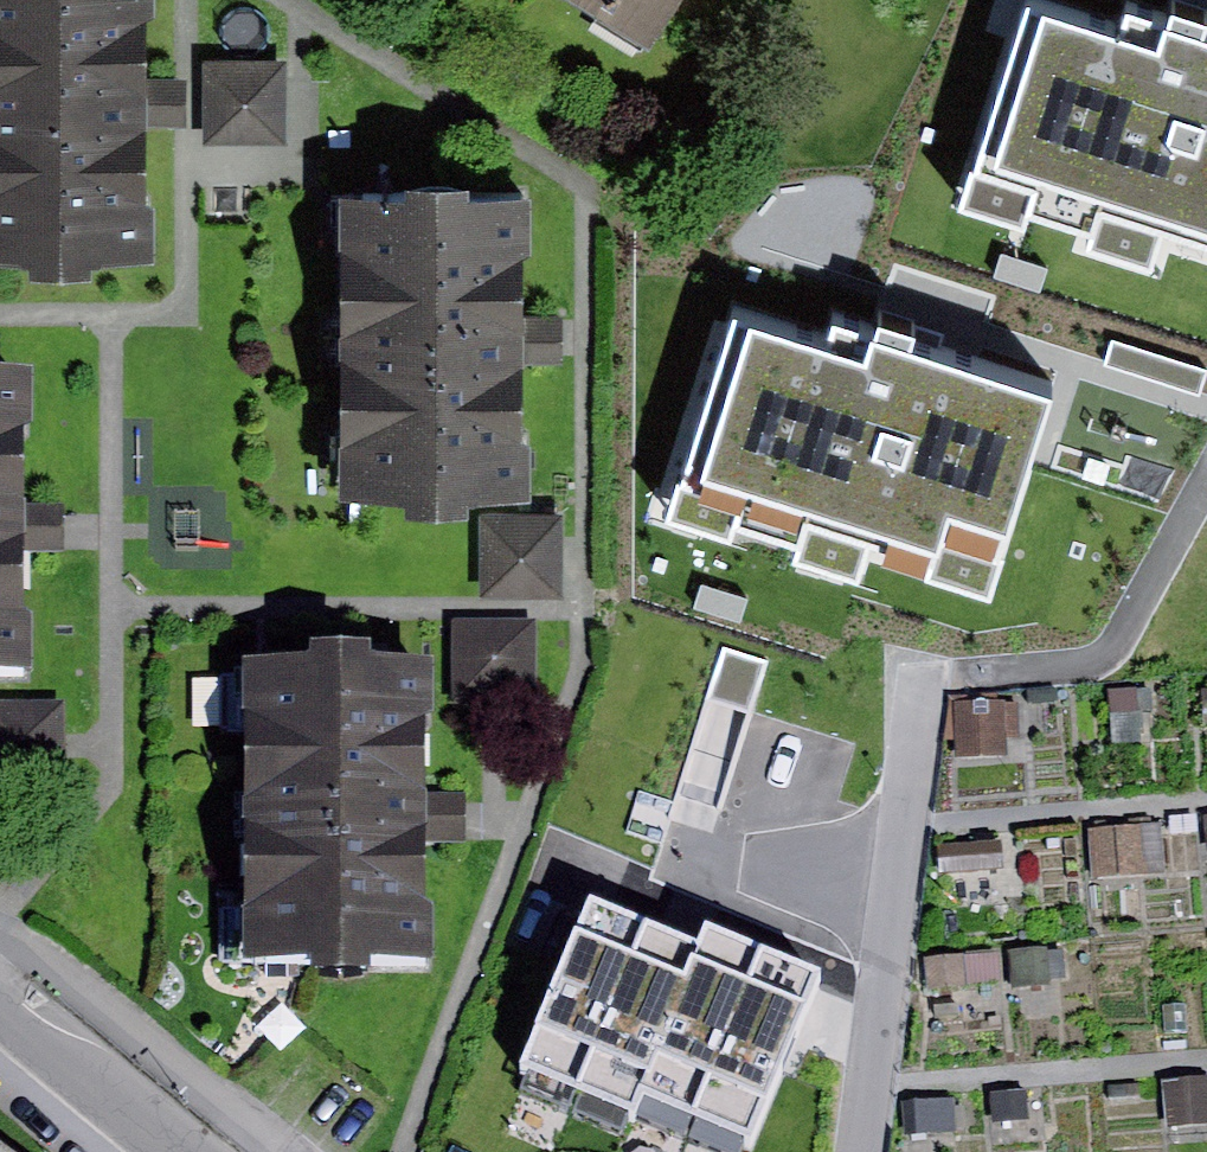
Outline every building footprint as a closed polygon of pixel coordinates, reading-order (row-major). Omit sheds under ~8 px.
[(24,272),(24,294),(87,295),(87,270),(151,270),(151,107),(152,0),(0,0),(0,272),(24,272)] [(651,57),(687,0),(559,0),(651,57)] [(1057,0),(1026,0),(966,180),(1091,221),(1100,193),(1206,228),(1206,24),(1135,0),(1126,0),(1120,21),(1057,0)] [(284,63),(204,63),(204,149),(284,149),(284,63)] [(529,213),(340,213),(340,509),(405,509),(405,531),(467,531),(467,511),(529,511),(529,346),(529,213)] [(1001,255),(994,279),(1039,293),(1047,270),(1001,255)] [(827,334),(736,305),(672,498),(798,539),(809,508),(934,548),(940,530),(1005,552),(1059,386),(834,313),(827,334)] [(1112,340),(1104,364),(1198,395),(1206,371),(1112,340)] [(0,412),(0,706),(30,705),(29,532),(27,412),(0,412)] [(562,525),(481,523),(479,597),(560,599),(562,525)] [(702,584),(694,609),(741,624),(750,599),(702,584)] [(535,628),(451,629),(452,710),(536,709),(535,628)] [(311,656),(243,656),(241,953),(309,953),(309,967),(368,968),(369,952),(426,952),(427,838),(464,838),(464,816),(465,790),(425,790),(425,659),(367,659),(367,639),(311,639),(311,656)] [(0,717),(0,791),(66,789),(64,715),(0,717)] [(580,1084),(648,918),(592,895),(523,1061),(580,1084)] [(642,1089),(702,941),(648,918),(580,1084),(636,1107),(642,1089)] [(697,1112),(766,946),(709,923),(702,941),(642,1089),(697,1112)] [(821,970),(766,946),(697,1112),(751,1134),(821,970)] [(0,1142),(0,1151),(14,1151),(0,1142)]
